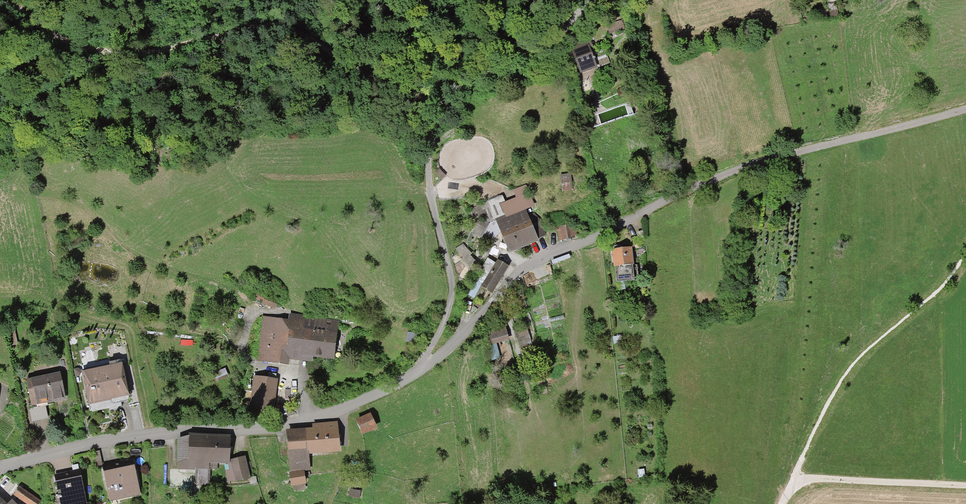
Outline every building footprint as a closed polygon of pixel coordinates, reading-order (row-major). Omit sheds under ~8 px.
[(580,74),(610,63),(603,45),(595,48),(591,38),(570,46),(573,53),(580,74)] [(561,191),(573,190),(572,174),(561,175),(561,191)] [(509,252),(538,240),(537,238),(544,235),(535,212),(530,214),(527,208),(536,205),(528,185),(516,190),(519,197),(505,202),(503,195),(482,203),(489,222),(496,219),(504,239),(509,252)] [(559,240),(579,236),(576,224),(556,228),(559,240)] [(459,249),(469,269),(476,265),(466,245),(459,249)] [(637,264),(634,265),(632,247),(620,249),(613,249),(617,282),(634,280),(634,275),(638,274),(637,264)] [(501,279),(508,266),(499,261),(483,289),(492,294),(501,279)] [(480,279),(485,282),(496,266),(490,262),(480,279)] [(291,358),(335,363),(340,320),(289,314),(288,319),(263,316),(258,362),(290,365),(291,358)] [(490,347),(510,341),(506,327),(486,333),(490,347)] [(534,345),(530,328),(518,330),(522,347),(534,345)] [(89,402),(128,394),(121,362),(82,371),(89,402)] [(33,403),(66,395),(61,371),(28,378),(33,403)] [(253,375),(250,410),(274,412),(278,377),(253,375)] [(31,407),(33,419),(50,416),(48,404),(31,407)] [(357,422),(364,437),(377,430),(370,415),(357,422)] [(340,453),(339,423),(321,424),(313,424),(314,430),(311,430),(288,431),(290,473),(305,471),(311,471),(310,454),(340,453)] [(205,465),(229,465),(230,437),(189,435),(178,440),(178,469),(204,471),(205,465)] [(250,479),(247,458),(233,460),(235,481),(250,479)] [(110,502),(142,496),(134,461),(103,467),(110,502)] [(79,468),(54,474),(61,503),(87,503),(79,468)] [(292,488),(307,486),(305,471),(290,473),(292,488)] [(42,501),(20,487),(14,496),(27,503),(41,503),(42,501)] [(0,495),(0,503),(9,503),(0,495)]
